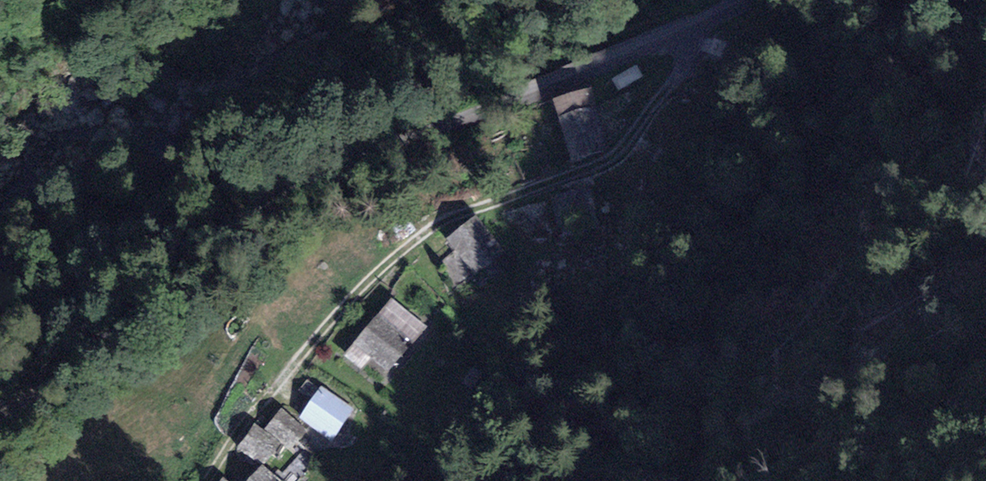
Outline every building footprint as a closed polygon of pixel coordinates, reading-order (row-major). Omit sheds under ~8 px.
[(725,43),(713,38),(708,52),(721,56),(725,43)] [(589,97),(559,106),(575,158),(605,149),(589,97)] [(476,223),(454,239),(477,269),(499,253),(476,223)] [(413,345),(375,317),(353,346),(391,374),(413,345)] [(354,411),(320,389),(300,420),(334,442),(354,411)] [(303,433),(281,416),(270,430),(292,447),(303,433)] [(278,445),(255,431),(242,450),(265,465),(278,445)] [(264,471),(255,480),(276,480),(264,471)]
